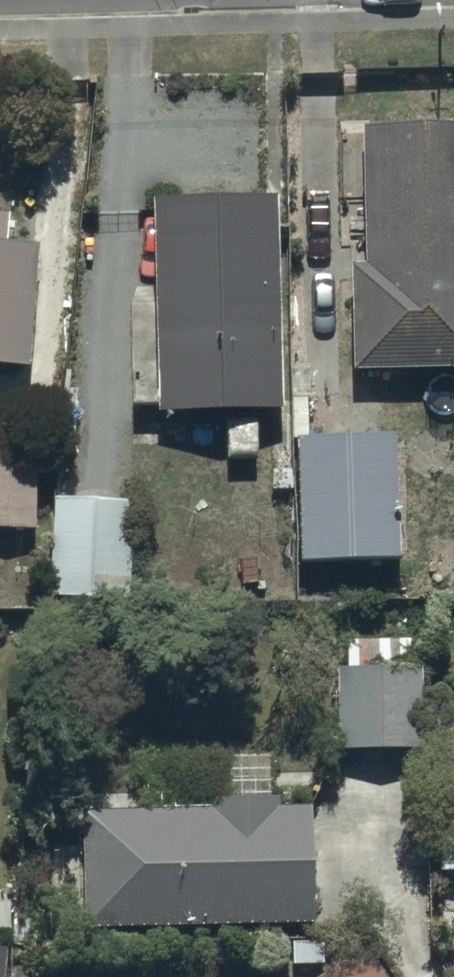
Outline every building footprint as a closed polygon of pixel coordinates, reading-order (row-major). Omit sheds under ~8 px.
[(350,130),(353,268),(338,268),(341,373),(453,371),(453,127),(350,130)] [(136,201),(143,419),(213,417),(214,461),(253,460),(252,415),(273,415),(267,197),(136,201)] [(18,371),(25,250),(0,248),(0,370),(18,371)] [(296,567),(397,565),(394,440),(293,442),(296,567)] [(0,449),(0,532),(26,532),(28,450),(0,449)] [(122,506),(45,503),(41,600),(118,603),(122,506)] [(339,670),(327,670),(327,752),(413,752),(412,670),(403,670),(403,643),(338,643),(339,670)] [(430,751),(432,873),(453,873),(453,751),(430,751)] [(267,812),(267,801),(202,802),(202,810),(86,812),(73,812),(75,929),(301,926),(300,812),(267,812)] [(314,976),(379,976),(361,948),(314,976)]
